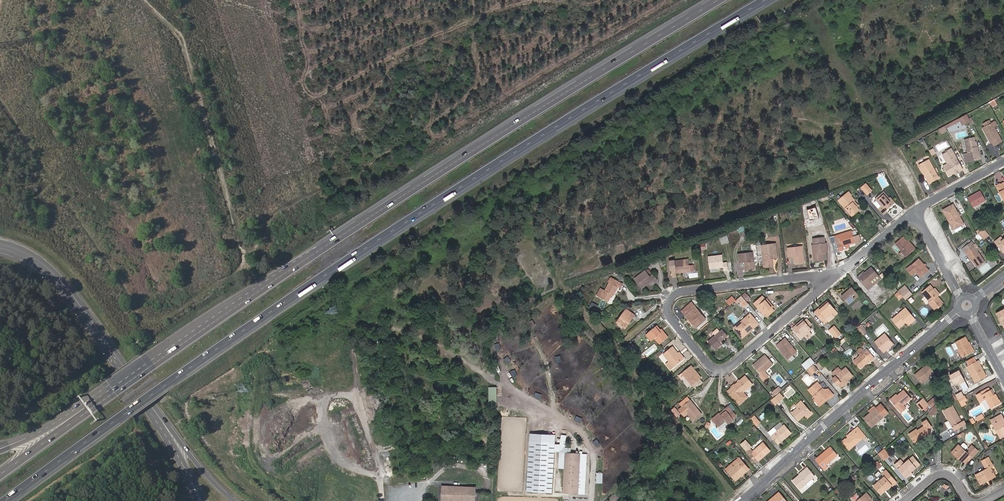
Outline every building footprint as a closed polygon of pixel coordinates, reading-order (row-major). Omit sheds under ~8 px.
[(962,126),(970,122),(966,115),(959,119),(962,126)] [(1000,139),(994,127),(992,124),(985,128),(989,135),(987,136),(992,144),(1000,139)] [(942,137),(948,134),(944,127),(938,131),(942,137)] [(976,152),(978,152),(976,142),(966,144),(970,161),(978,159),(976,152)] [(951,151),(947,154),(951,162),(944,166),(949,176),(961,169),(951,151)] [(940,178),(929,160),(920,165),(923,172),(925,171),(931,182),(940,178)] [(872,189),(866,183),(862,186),(868,193),(872,189)] [(853,202),(854,201),(850,196),(847,192),(839,199),(853,216),(858,210),(856,207),(857,206),(853,202)] [(894,203),(890,199),(885,192),(877,199),(882,205),(880,208),(884,214),(887,211),(886,210),(894,203)] [(980,192),(967,200),(971,208),(985,200),(980,192)] [(964,225),(953,207),(943,212),(953,231),(964,225)] [(838,235),(841,241),(837,243),(840,250),(844,247),(843,245),(849,242),(855,240),(856,242),(860,237),(858,232),(856,232),(852,234),(850,229),(838,235)] [(980,233),(984,239),(988,236),(983,230),(980,233)] [(897,243),(902,250),(907,255),(915,249),(910,242),(909,243),(904,237),(897,243)] [(994,241),(997,245),(998,244),(1003,252),(1003,251),(1003,239),(1002,240),(1000,237),(994,241)] [(823,251),(828,250),(827,241),(825,241),(814,243),(813,243),(815,260),(824,259),(823,251)] [(771,248),(770,243),(765,244),(766,249),(763,249),(765,266),(774,265),(773,258),(778,257),(777,248),(771,248)] [(803,244),(789,246),(790,255),(795,255),(796,262),(805,261),(803,244)] [(985,261),(975,246),(967,252),(969,255),(977,266),(985,261)] [(753,251),(739,253),(741,262),(745,261),(746,269),(755,268),(753,251)] [(724,255),(710,257),(712,268),(725,267),(726,270),(729,269),(728,262),(725,262),(724,255)] [(930,269),(920,258),(912,265),(922,276),(930,269)] [(691,271),(691,265),(690,259),(676,261),(677,269),(673,269),(674,276),(678,276),(678,273),(691,271)] [(873,267),(866,272),(860,277),(867,285),(868,285),(870,288),(876,283),(873,280),(879,275),(873,267)] [(653,275),(648,269),(637,277),(644,286),(655,278),(657,281),(660,278),(656,273),(653,275)] [(882,277),(879,275),(873,280),(876,283),(882,277)] [(602,287),(598,294),(610,301),(614,294),(616,295),(621,286),(622,287),(625,282),(612,276),(610,280),(611,281),(607,289),(602,287)] [(899,290),(907,299),(914,293),(906,284),(899,290)] [(939,294),(932,285),(924,292),(931,301),(930,302),(936,309),(945,303),(939,297),(937,296),(939,294)] [(854,287),(843,295),(850,303),(860,295),(854,287)] [(744,306),(753,299),(746,291),(737,299),(744,306)] [(733,295),(727,300),(731,304),(737,299),(733,295)] [(775,311),(773,308),(766,300),(767,300),(763,295),(755,302),(765,314),(767,312),(770,315),(775,311)] [(873,302),(879,308),(886,302),(880,296),(873,302)] [(768,299),(767,300),(766,300),(773,308),(775,306),(768,299)] [(691,319),(697,326),(707,318),(693,301),(683,310),(687,314),(689,313),(692,318),(691,319)] [(816,312),(817,313),(830,303),(829,301),(816,312)] [(830,303),(817,313),(823,320),(832,313),(834,315),(838,312),(830,303)] [(632,315),(634,312),(627,307),(617,319),(625,325),(629,319),(631,320),(633,316),(632,315)] [(909,317),(910,319),(914,316),(906,307),(892,318),(899,326),(905,321),(909,317)] [(995,312),(1003,327),(1003,307),(995,312)] [(752,318),(749,315),(735,327),(741,335),(744,335),(749,331),(749,329),(750,327),(753,327),(756,325),(756,322),(752,322),(752,318)] [(813,328),(811,326),(806,320),(805,319),(797,325),(798,327),(795,330),(801,337),(813,328)] [(841,333),(835,325),(831,329),(837,337),(841,333)] [(664,330),(663,331),(661,332),(657,327),(650,333),(652,335),(650,336),(652,338),(655,336),(661,342),(669,336),(664,330)] [(723,328),(709,340),(717,348),(722,343),(721,341),(728,334),(723,328)] [(894,343),(885,333),(875,341),(884,351),(894,343)] [(967,340),(965,335),(955,340),(958,347),(957,347),(962,356),(973,350),(968,342),(967,343),(966,341),(967,340)] [(798,352),(786,338),(778,345),(790,359),(798,352)] [(645,352),(648,356),(657,348),(654,344),(645,352)] [(672,368),(684,358),(674,345),(665,353),(671,360),(668,363),(672,368)] [(860,366),(866,361),(865,360),(870,357),(871,358),(874,355),(867,347),(853,358),(860,366)] [(660,356),(665,363),(669,360),(663,353),(660,356)] [(766,355),(759,361),(760,362),(755,366),(762,374),(774,363),(766,355)] [(827,364),(822,359),(818,363),(823,368),(827,364)] [(978,363),(979,362),(978,359),(967,365),(976,381),(985,375),(981,369),(978,363)] [(815,371),(819,367),(815,362),(811,366),(815,371)] [(927,363),(915,373),(922,381),(934,371),(927,363)] [(692,365),(684,372),(693,384),(702,376),(697,369),(696,370),(692,365)] [(837,374),(842,370),(839,366),(834,371),(837,374)] [(844,383),(849,378),(854,374),(848,366),(842,370),(837,374),(839,377),(836,379),(841,385),(844,383)] [(746,375),(733,386),(739,395),(753,383),(746,375)] [(685,377),(682,380),(690,387),(692,384),(685,377)] [(819,381),(810,388),(817,397),(815,399),(819,404),(827,398),(827,397),(829,395),(831,397),(834,394),(829,388),(826,390),(819,381)] [(490,386),(490,403),(498,403),(498,386),(490,386)] [(780,386),(771,393),(773,396),(782,388),(780,386)] [(996,398),(994,392),(991,394),(989,388),(988,386),(975,393),(980,401),(984,399),(985,398),(990,406),(1000,401),(998,397),(996,398)] [(906,389),(900,395),(900,396),(894,401),(901,408),(913,398),(906,389)] [(786,397),(781,391),(774,397),(772,399),(777,404),(786,397)] [(965,392),(958,397),(961,404),(966,401),(965,399),(968,398),(965,392)] [(936,394),(928,400),(929,401),(932,405),(940,399),(936,394)] [(692,399),(697,405),(700,403),(695,396),(692,399)] [(924,405),(929,401),(928,400),(924,396),(920,399),(924,405)] [(697,405),(692,399),(684,405),(695,419),(703,412),(697,405)] [(800,418),(807,412),(810,409),(804,402),(794,411),(800,418)] [(888,411),(881,402),(865,416),(872,425),(888,411)] [(961,419),(952,403),(943,408),(948,417),(944,420),(948,426),(953,423),(954,427),(965,421),(963,418),(961,419)] [(723,413),(722,412),(721,411),(713,417),(720,426),(727,420),(730,422),(735,418),(735,417),(737,414),(729,404),(726,407),(727,408),(728,409),(723,413)] [(677,416),(681,413),(677,406),(673,409),(677,416)] [(1000,412),(992,416),(994,420),(992,421),(999,435),(1003,432),(1003,418),(1000,412)] [(756,414),(752,417),(758,424),(761,421),(756,414)] [(908,431),(913,439),(920,434),(921,436),(930,430),(927,426),(930,424),(925,417),(920,421),(922,424),(916,428),(914,426),(908,431)] [(773,434),(780,442),(793,431),(786,422),(773,434)] [(859,427),(856,430),(854,428),(850,432),(851,433),(849,436),(844,440),(849,448),(865,435),(859,427)] [(551,493),(555,435),(530,434),(526,492),(551,493)] [(565,463),(564,493),(582,494),(585,454),(571,454),(571,449),(564,449),(564,437),(560,436),(559,454),(565,454),(565,461),(559,461),(559,463),(565,463)] [(765,440),(755,449),(752,445),(748,448),(751,452),(753,451),(759,458),(771,448),(765,440)] [(954,450),(959,444),(957,442),(950,449),(953,452),(954,450)] [(959,455),(958,456),(962,459),(963,458),(965,460),(966,459),(969,461),(974,456),(971,453),(959,444),(954,450),(959,455)] [(832,445),(820,455),(821,455),(817,459),(825,467),(828,464),(826,462),(838,453),(832,445)] [(879,452),(883,457),(889,452),(885,446),(879,452)] [(895,461),(905,473),(910,468),(917,462),(912,453),(904,460),(901,456),(895,461)] [(746,466),(749,464),(742,455),(738,457),(741,460),(731,469),(738,477),(748,468),(746,466)] [(741,460),(738,457),(728,466),(731,469),(741,460)] [(985,476),(993,471),(990,465),(993,463),(991,459),(984,462),(986,466),(976,471),(980,480),(986,478),(985,476)] [(807,468),(794,478),(801,486),(816,473),(809,465),(806,467),(807,468)] [(885,473),(874,482),(881,491),(892,481),(892,482),(896,479),(886,467),(883,470),(885,473)] [(468,499),(469,487),(438,485),(438,500),(468,500),(468,499)] [(786,498),(779,490),(768,500),(782,500),(786,498)] [(855,500),(868,500),(869,500),(869,499),(871,496),(866,490),(854,500),(855,500)]
